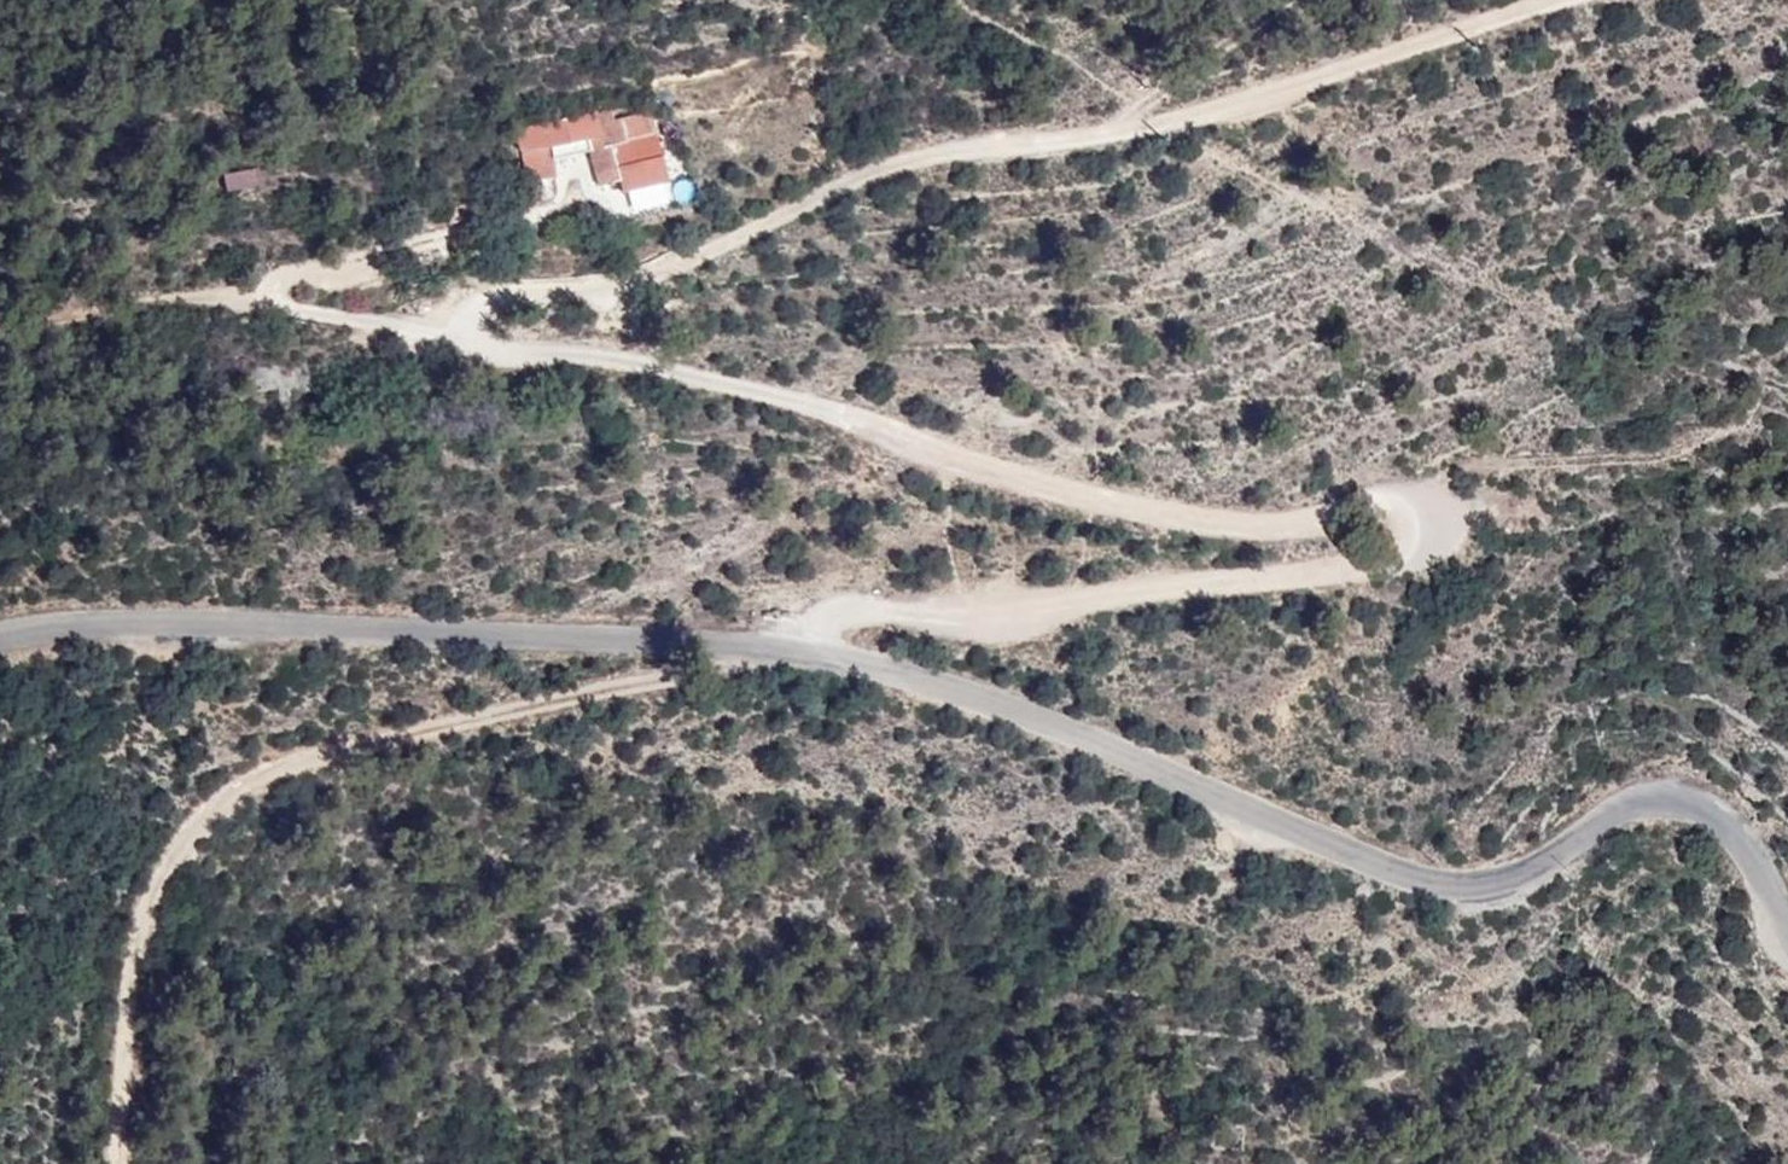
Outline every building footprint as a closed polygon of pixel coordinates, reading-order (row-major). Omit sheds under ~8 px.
[(523,135),(531,193),(565,188),(562,164),(595,159),(601,196),(623,193),(625,206),(671,200),(661,129),(622,134),(620,122),(523,135)]
